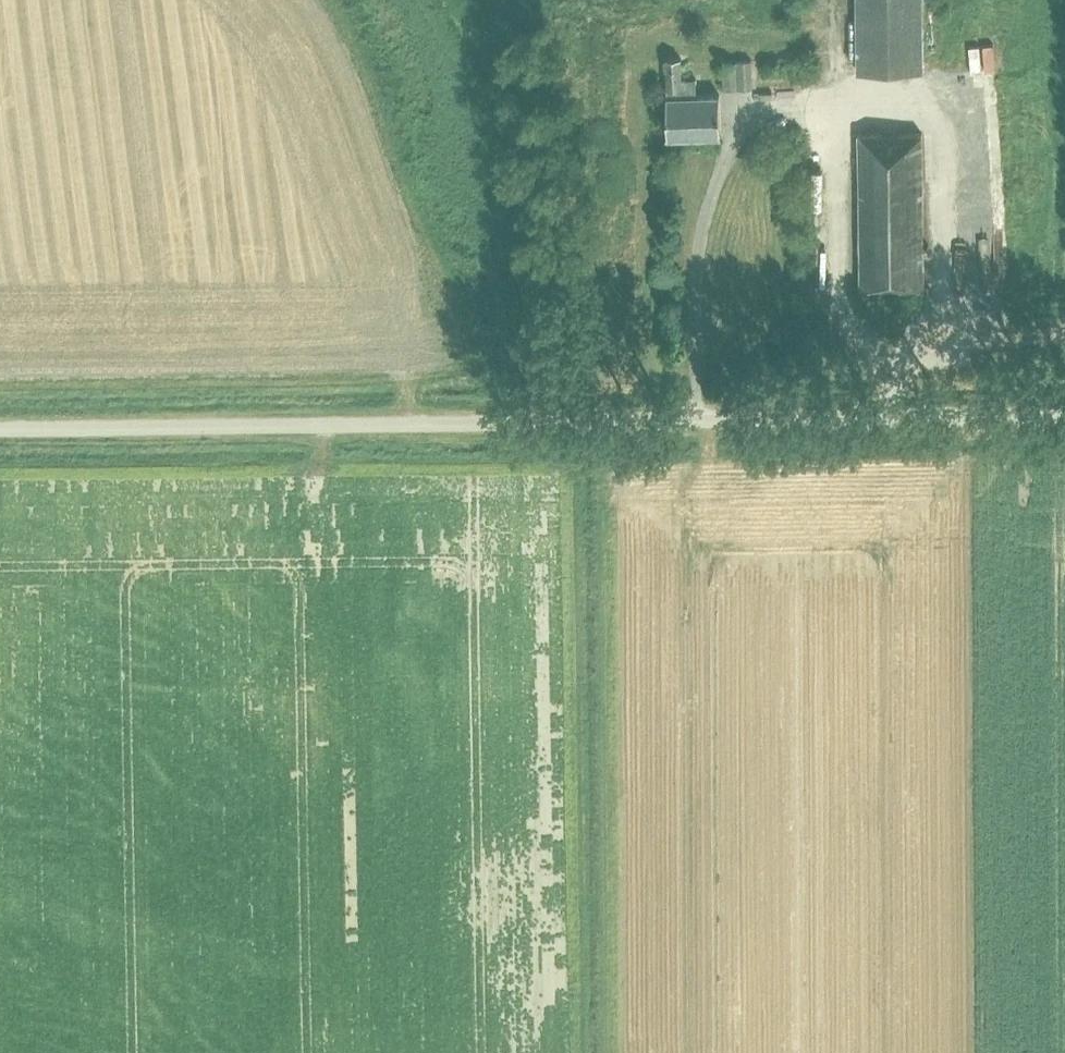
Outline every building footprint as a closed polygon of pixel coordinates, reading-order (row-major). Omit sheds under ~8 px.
[(923,0),(858,0),(858,71),(924,70),(923,0)] [(669,137),(721,136),(720,94),(697,95),(697,79),(682,80),(682,58),(667,59),(669,137)] [(737,61),(723,62),(724,88),(739,88),(739,89),(754,88),(752,60),(737,60),(737,61)] [(861,133),(862,290),(925,290),(925,133),(861,133)]
